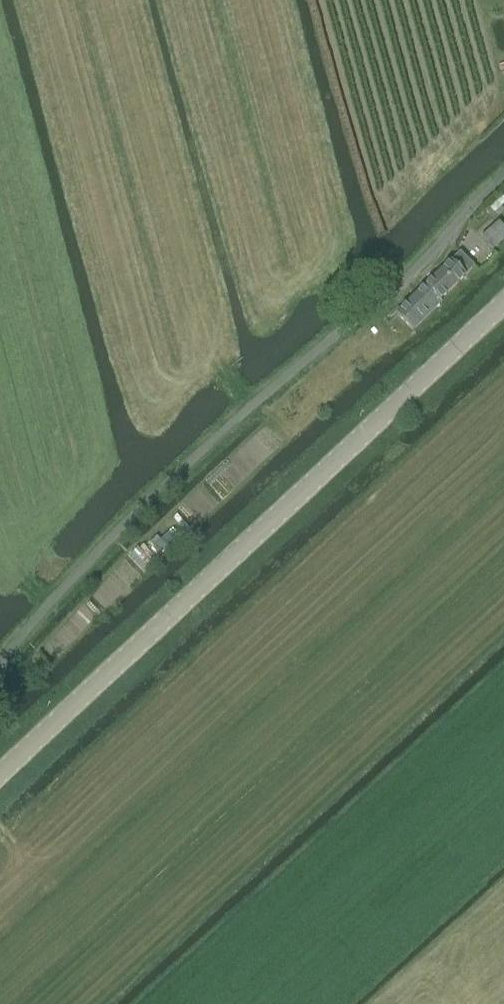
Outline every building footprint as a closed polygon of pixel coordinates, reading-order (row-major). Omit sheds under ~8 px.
[(482,237),(492,249),(503,238),(503,228),(499,222),(482,237)] [(460,252),(396,313),(412,331),(441,303),(438,302),(474,266),(460,252)] [(167,547),(176,539),(169,532),(160,540),(167,547)] [(167,547),(160,540),(157,536),(150,543),(160,554),(167,547)] [(144,573),(153,564),(137,547),(128,557),(144,573)]
